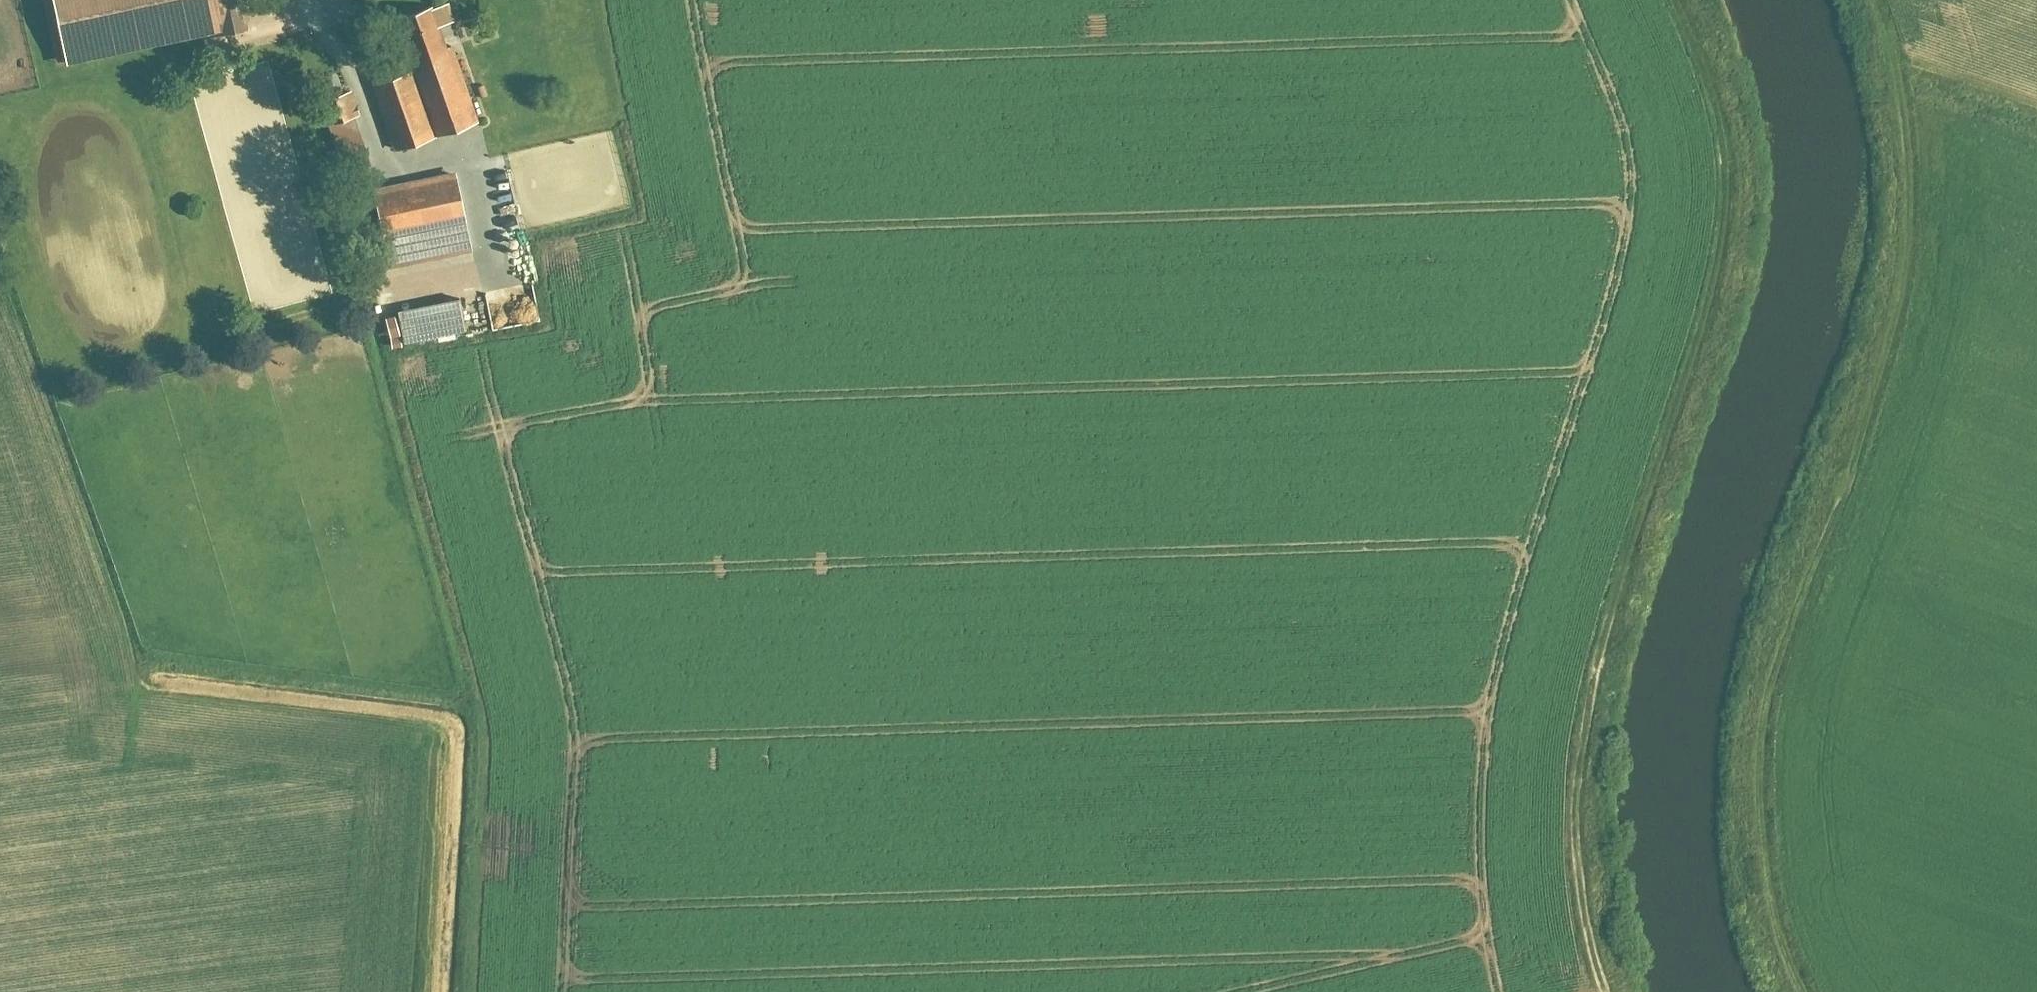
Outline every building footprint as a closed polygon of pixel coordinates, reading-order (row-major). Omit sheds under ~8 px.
[(79,69),(256,29),(249,0),(64,0),(79,69)] [(452,5),(403,23),(447,139),(496,120),(452,5)] [(375,90),(399,151),(435,137),(412,76),(375,90)] [(318,100),(330,137),(365,125),(352,89),(318,100)] [(376,197),(392,270),(480,250),(463,177),(376,197)] [(402,318),(407,346),(470,334),(464,306),(402,318)]
